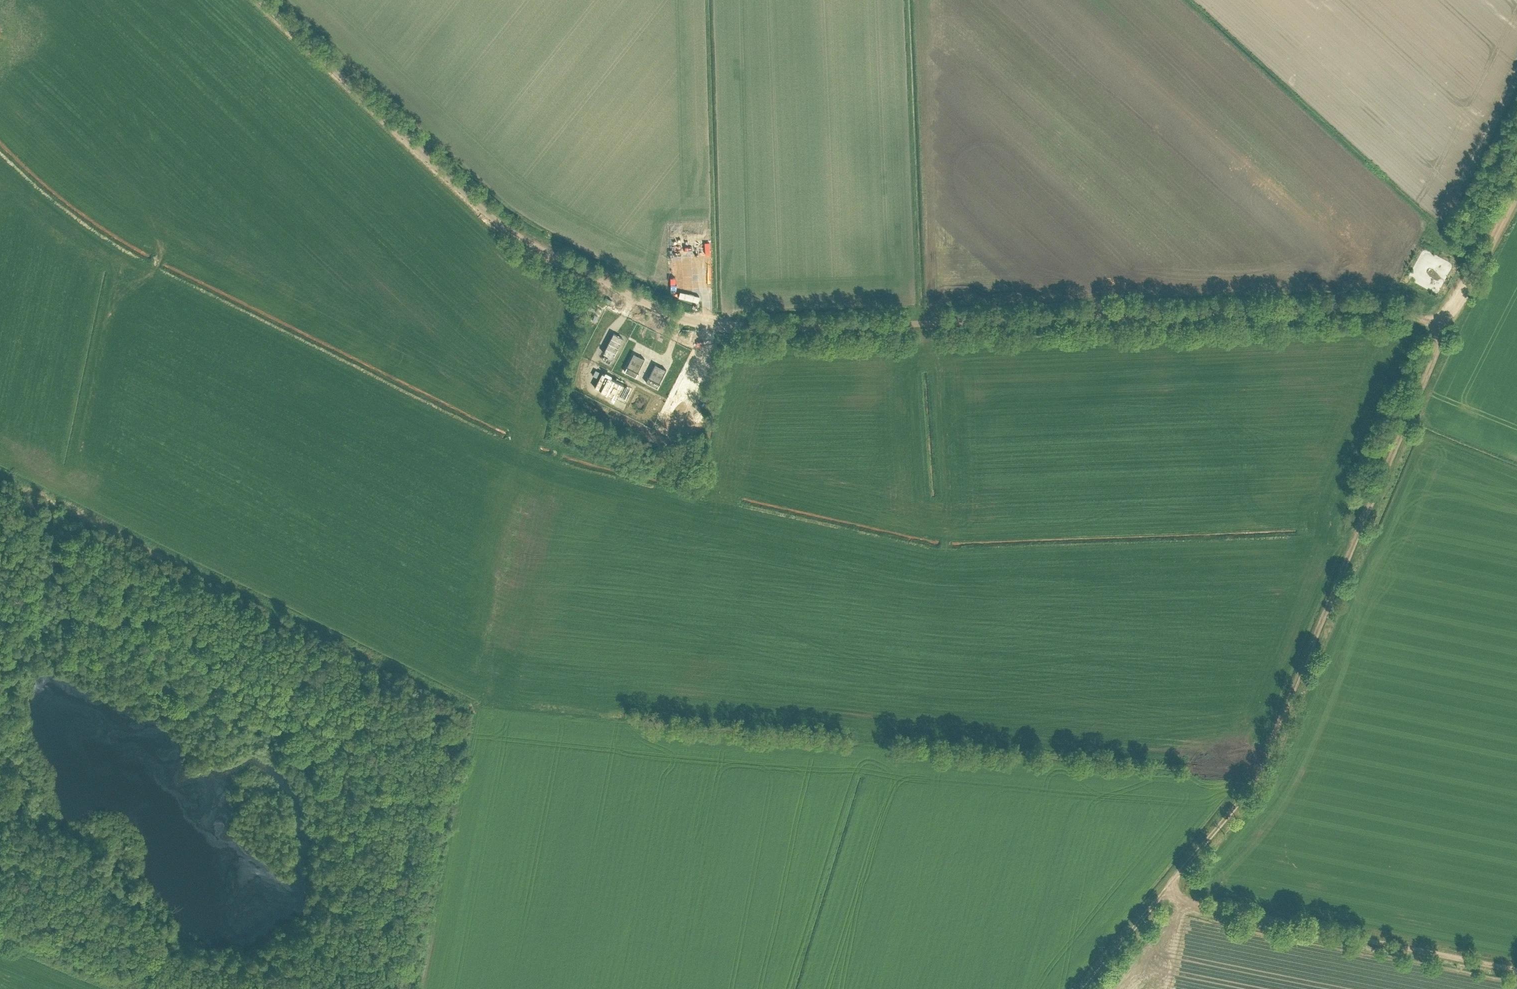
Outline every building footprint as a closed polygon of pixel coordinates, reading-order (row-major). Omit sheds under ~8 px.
[(612,356),(622,336),(613,332),(603,351),(612,356)] [(624,370),(636,376),(645,359),(634,353),(624,370)] [(646,382),(657,387),(666,369),(655,364),(646,382)] [(602,373),(595,387),(601,390),(608,376),(602,373)] [(608,376),(601,390),(617,398),(624,384),(608,376)]
